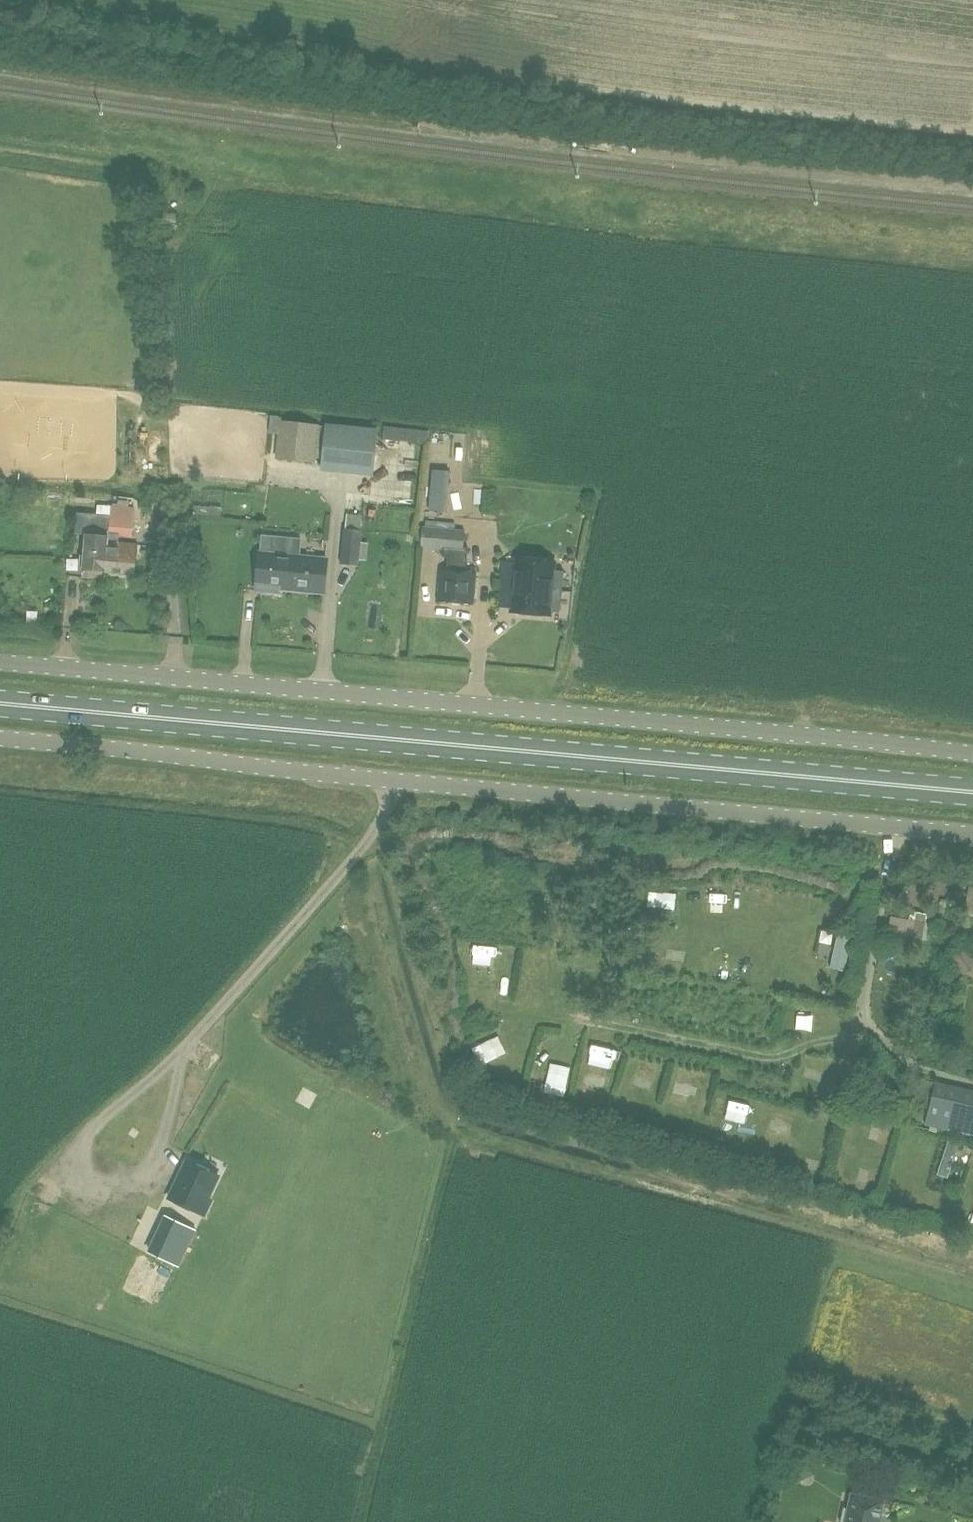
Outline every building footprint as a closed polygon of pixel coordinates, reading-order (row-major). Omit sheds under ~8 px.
[(326,426),(280,421),(276,459),(316,462),(316,458),(323,458),(322,471),(374,477),(378,429),(326,423),(326,426)] [(357,530),(362,489),(349,487),(347,508),(345,529),(341,563),(359,565),(363,531),(357,530)] [(105,571),(110,506),(101,505),(100,514),(77,512),(75,532),(86,533),(82,569),(105,571)] [(110,506),(105,571),(135,574),(138,544),(118,542),(119,536),(133,537),(135,508),(110,506)] [(467,550),(463,550),(464,531),(423,527),(421,547),(443,549),(442,556),(448,557),(447,570),(441,569),(438,601),(473,604),(476,573),(466,572),(468,550),(467,550)] [(300,556),(302,539),(273,536),(271,553),(260,552),(256,589),(279,592),(280,587),(324,592),(327,559),(300,556)] [(555,568),(556,560),(518,556),(513,610),(551,613),(551,609),(561,610),(565,569),(555,568)] [(649,907),(669,909),(671,890),(651,888),(649,907)] [(891,916),(887,933),(925,941),(929,924),(891,916)] [(837,933),(830,968),(844,971),(852,936),(837,933)] [(498,952),(497,942),(476,942),(477,972),(487,972),(486,953),(498,952)] [(476,1046),(485,1068),(504,1060),(495,1038),(476,1046)] [(569,1095),(573,1060),(560,1059),(556,1094),(569,1095)] [(589,1062),(589,1084),(601,1084),(601,1062),(589,1062)] [(935,1082),(909,1077),(904,1102),(929,1108),(925,1124),(972,1135),(972,1091),(935,1082)] [(735,1098),(730,1119),(749,1124),(755,1103),(735,1098)] [(944,1152),(936,1174),(947,1178),(958,1145),(947,1141),(944,1152)] [(187,1161),(169,1199),(203,1215),(211,1199),(207,1198),(219,1175),(187,1161)] [(137,1193),(122,1220),(155,1238),(169,1210),(137,1193)] [(179,1266),(196,1230),(167,1216),(150,1252),(179,1266)] [(801,1466),(808,1482),(819,1478),(812,1462),(801,1466)] [(846,1521),(880,1521),(885,1500),(852,1493),(846,1521)]
